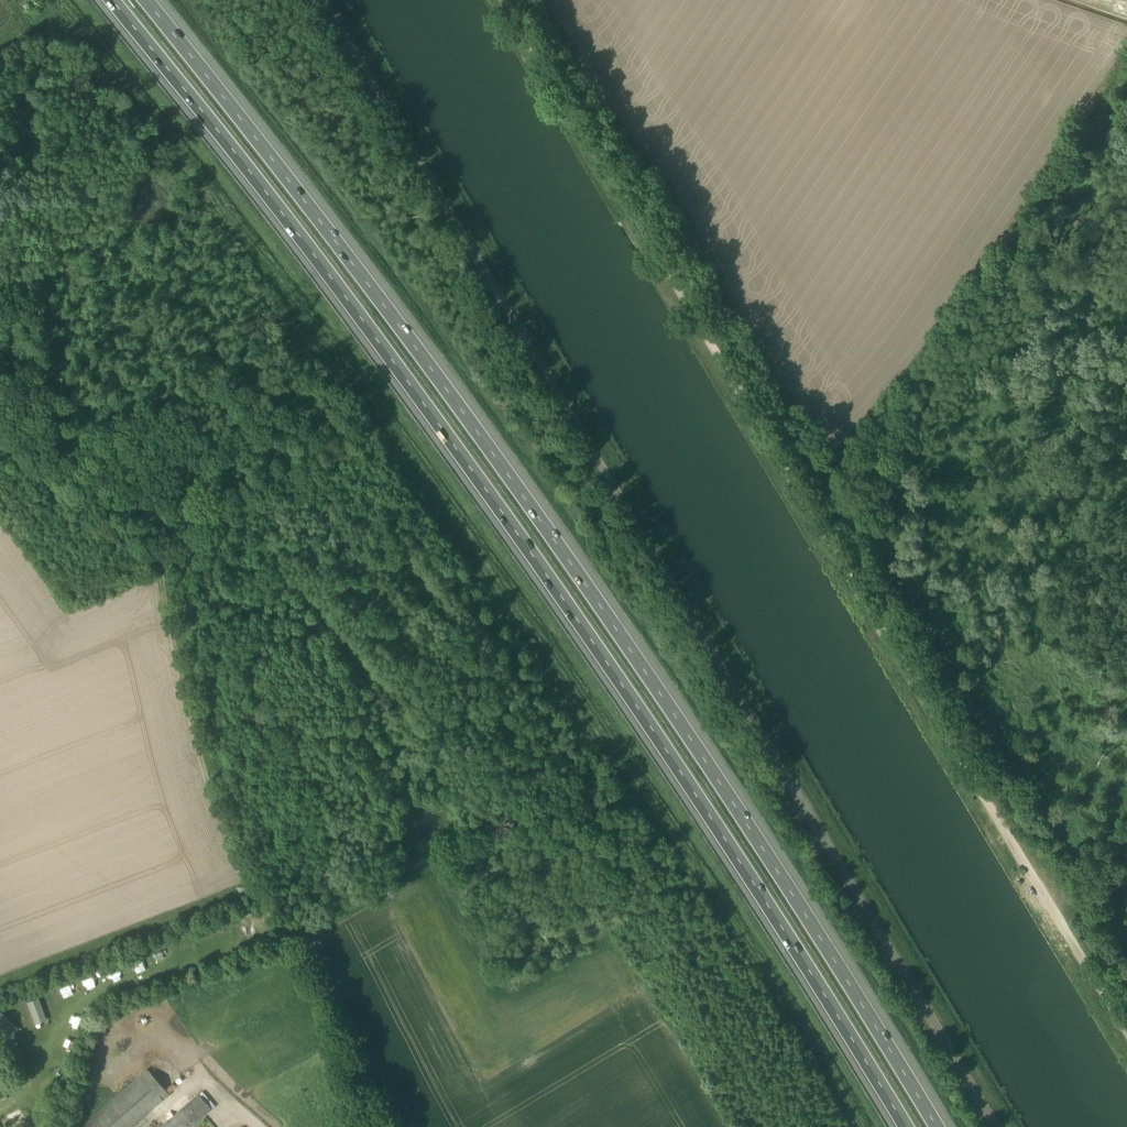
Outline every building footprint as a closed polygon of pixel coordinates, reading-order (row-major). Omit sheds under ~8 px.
[(55,1001),(67,998),(63,987),(52,991),(55,1001)] [(26,1000),(34,1023),(46,1019),(38,996),(26,1000)] [(10,1036),(18,1026),(0,1010),(0,1027),(10,1036)] [(147,1068),(79,1126),(132,1126),(170,1094),(168,1092),(165,1089),(147,1068)] [(211,1108),(198,1093),(160,1126),(190,1126),(211,1108)]
